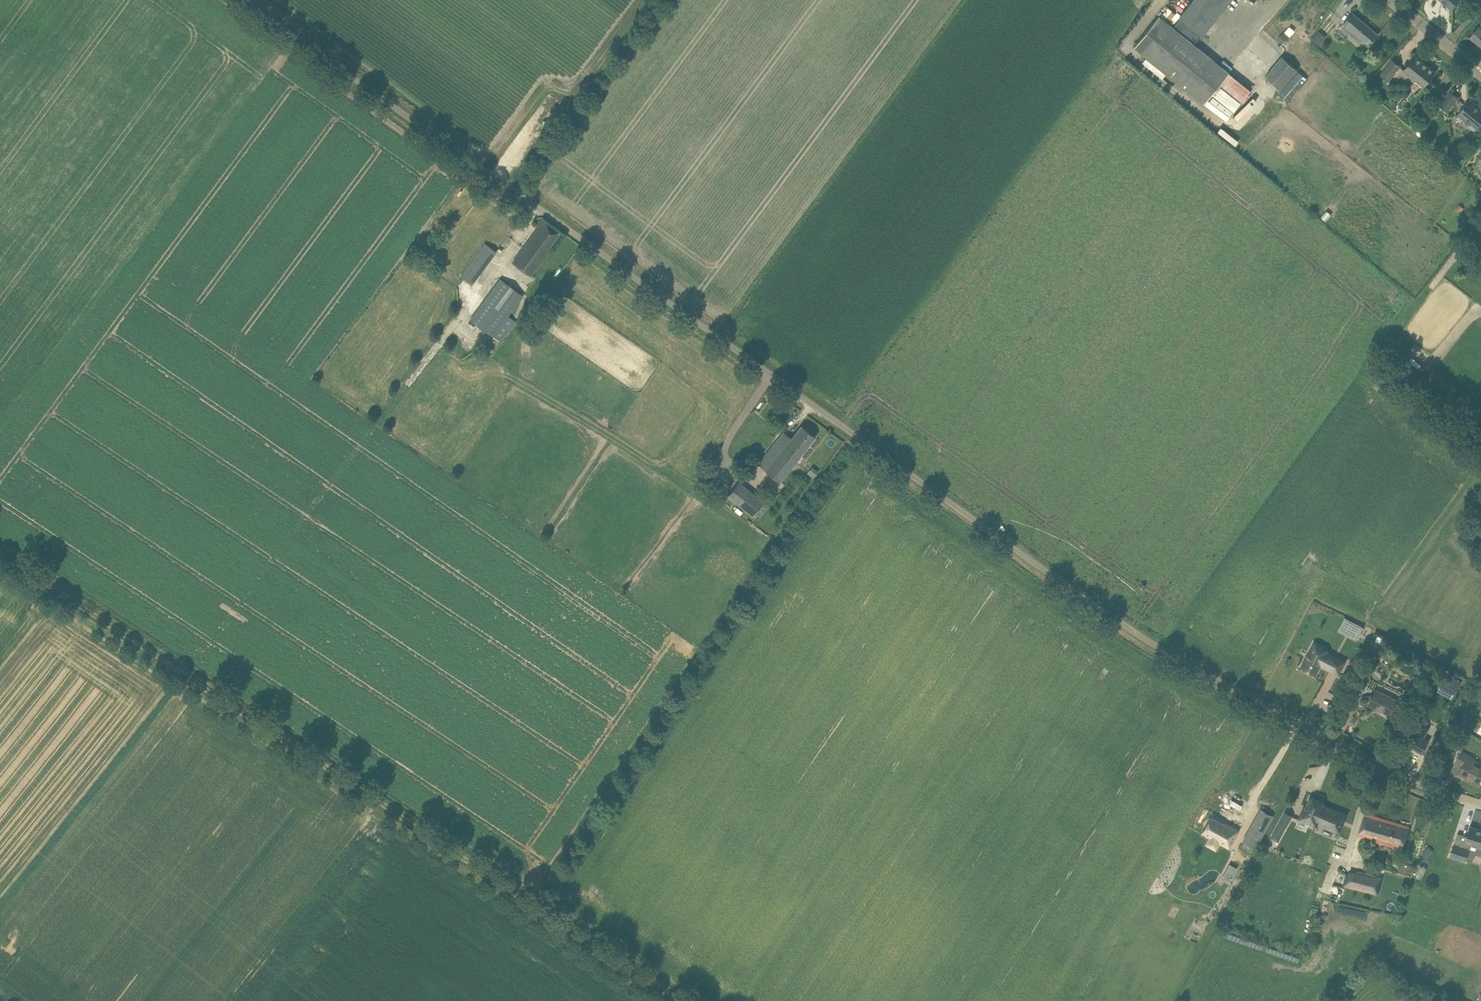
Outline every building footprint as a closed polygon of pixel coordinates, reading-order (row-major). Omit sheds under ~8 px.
[(1133,47),(1203,103),(1220,83),(1227,74),(1193,46),(1200,37),(1201,38),(1231,0),(1193,0),(1178,19),(1179,20),(1173,26),(1159,15),(1133,47)] [(1447,2),(1446,3),(1453,8),(1459,0),(1444,0),(1447,2)] [(1340,27),(1348,34),(1349,33),(1360,42),(1363,39),(1370,45),(1379,34),(1353,12),(1344,23),(1340,27)] [(1471,36),(1480,44),(1480,24),(1471,36)] [(1319,31),(1312,40),(1319,45),(1326,36),(1319,31)] [(1283,43),(1289,37),(1284,32),(1278,38),(1283,43)] [(1264,74),(1279,88),(1297,69),(1281,55),(1264,74)] [(1404,70),(1424,86),(1436,72),(1416,55),(1404,70)] [(1381,74),(1389,81),(1401,65),(1393,59),(1381,74)] [(1440,105),(1447,111),(1459,97),(1451,91),(1440,105)] [(1471,124),(1472,123),(1478,128),(1480,124),(1480,110),(1476,106),(1477,104),(1470,99),(1458,114),(1471,124)] [(513,262),(532,275),(550,251),(548,249),(560,232),(543,221),(513,262)] [(459,275),(471,284),(495,251),(484,242),(459,275)] [(524,295),(500,278),(471,319),(503,342),(517,321),(509,315),(524,295)] [(758,463),(780,481),(816,436),(802,425),(791,438),(784,431),(758,463)] [(736,485),(728,494),(754,515),(756,512),(762,517),(771,506),(739,480),(736,485)] [(1351,625),(1348,631),(1366,641),(1369,634),(1351,625)] [(1314,642),(1302,666),(1316,674),(1321,663),(1339,673),(1345,661),(1328,652),(1329,650),(1314,642)] [(1377,658),(1383,659),(1385,651),(1379,649),(1377,658)] [(1443,677),(1440,685),(1455,693),(1461,682),(1454,678),(1452,682),(1443,677)] [(1390,712),(1389,713),(1390,714),(1397,700),(1377,689),(1369,703),(1379,708),(1379,707),(1390,712)] [(1412,728),(1405,742),(1412,746),(1411,747),(1415,750),(1416,748),(1422,752),(1429,740),(1424,737),(1429,728),(1417,721),(1413,729),(1412,728)] [(1480,783),(1479,786),(1480,782),(1480,764),(1473,760),(1474,757),(1462,750),(1456,761),(1463,765),(1459,772),(1480,783)] [(1325,802),(1310,796),(1306,806),(1305,805),(1299,818),(1317,826),(1320,819),(1326,805),(1324,804),(1325,802)] [(1326,805),(1320,819),(1328,823),(1326,827),(1339,832),(1348,813),(1340,809),(1340,811),(1326,805)] [(1286,811),(1278,824),(1285,828),(1293,815),(1286,811)] [(1272,819),(1259,812),(1247,832),(1260,839),(1272,819)] [(1204,831),(1211,835),(1211,834),(1221,839),(1220,841),(1227,844),(1236,829),(1225,823),(1226,820),(1214,813),(1204,831)] [(1359,836),(1388,845),(1387,845),(1402,850),(1410,826),(1366,813),(1359,836)] [(1465,841),(1471,843),(1480,847),(1480,829),(1470,826),(1467,836),(1465,841)] [(1454,844),(1451,855),(1466,860),(1466,859),(1470,849),(1454,844)] [(1425,850),(1421,854),(1426,859),(1430,855),(1425,850)] [(1399,871),(1409,874),(1413,860),(1406,857),(1404,862),(1402,862),(1399,871)] [(1237,868),(1229,864),(1226,869),(1234,873),(1237,868)] [(1346,874),(1343,885),(1378,894),(1382,877),(1357,870),(1357,872),(1350,870),(1349,874),(1346,874)]
